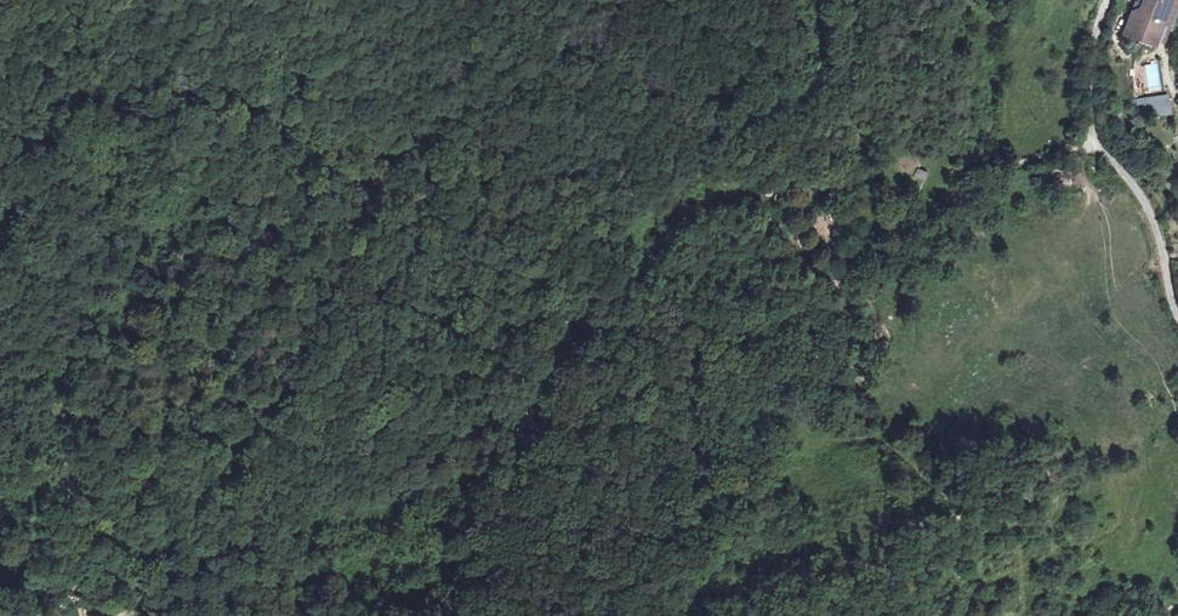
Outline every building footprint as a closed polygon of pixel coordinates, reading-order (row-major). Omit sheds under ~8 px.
[(1169,19),(1175,0),(1142,0),(1140,9),(1132,12),(1124,33),(1134,37),(1136,32),(1157,39),(1162,23),(1169,19)] [(1054,176),(1067,174),(1065,167),(1053,169),(1054,176)] [(927,177),(915,172),(911,180),(924,186),(927,177)]
